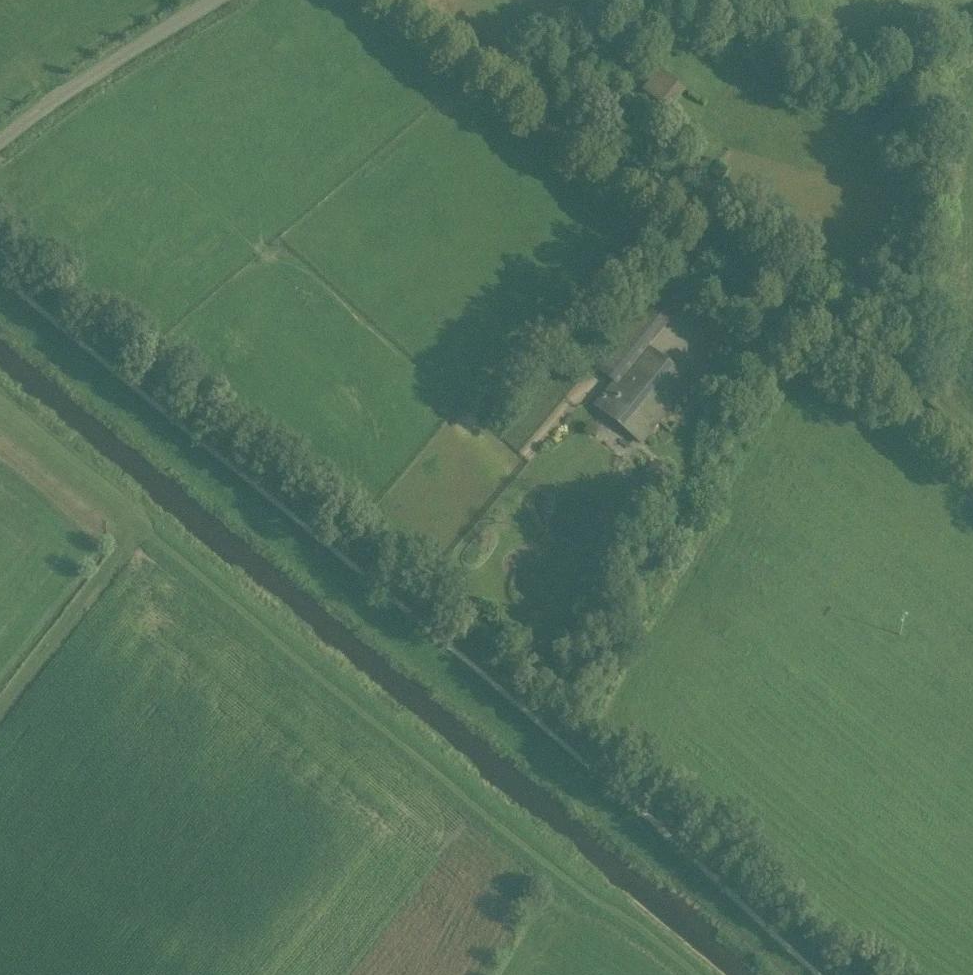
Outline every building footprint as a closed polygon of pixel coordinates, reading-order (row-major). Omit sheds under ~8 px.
[(689,384),(648,351),(682,307),(657,288),(592,368),(614,386),(596,407),(641,444),(689,384)]
